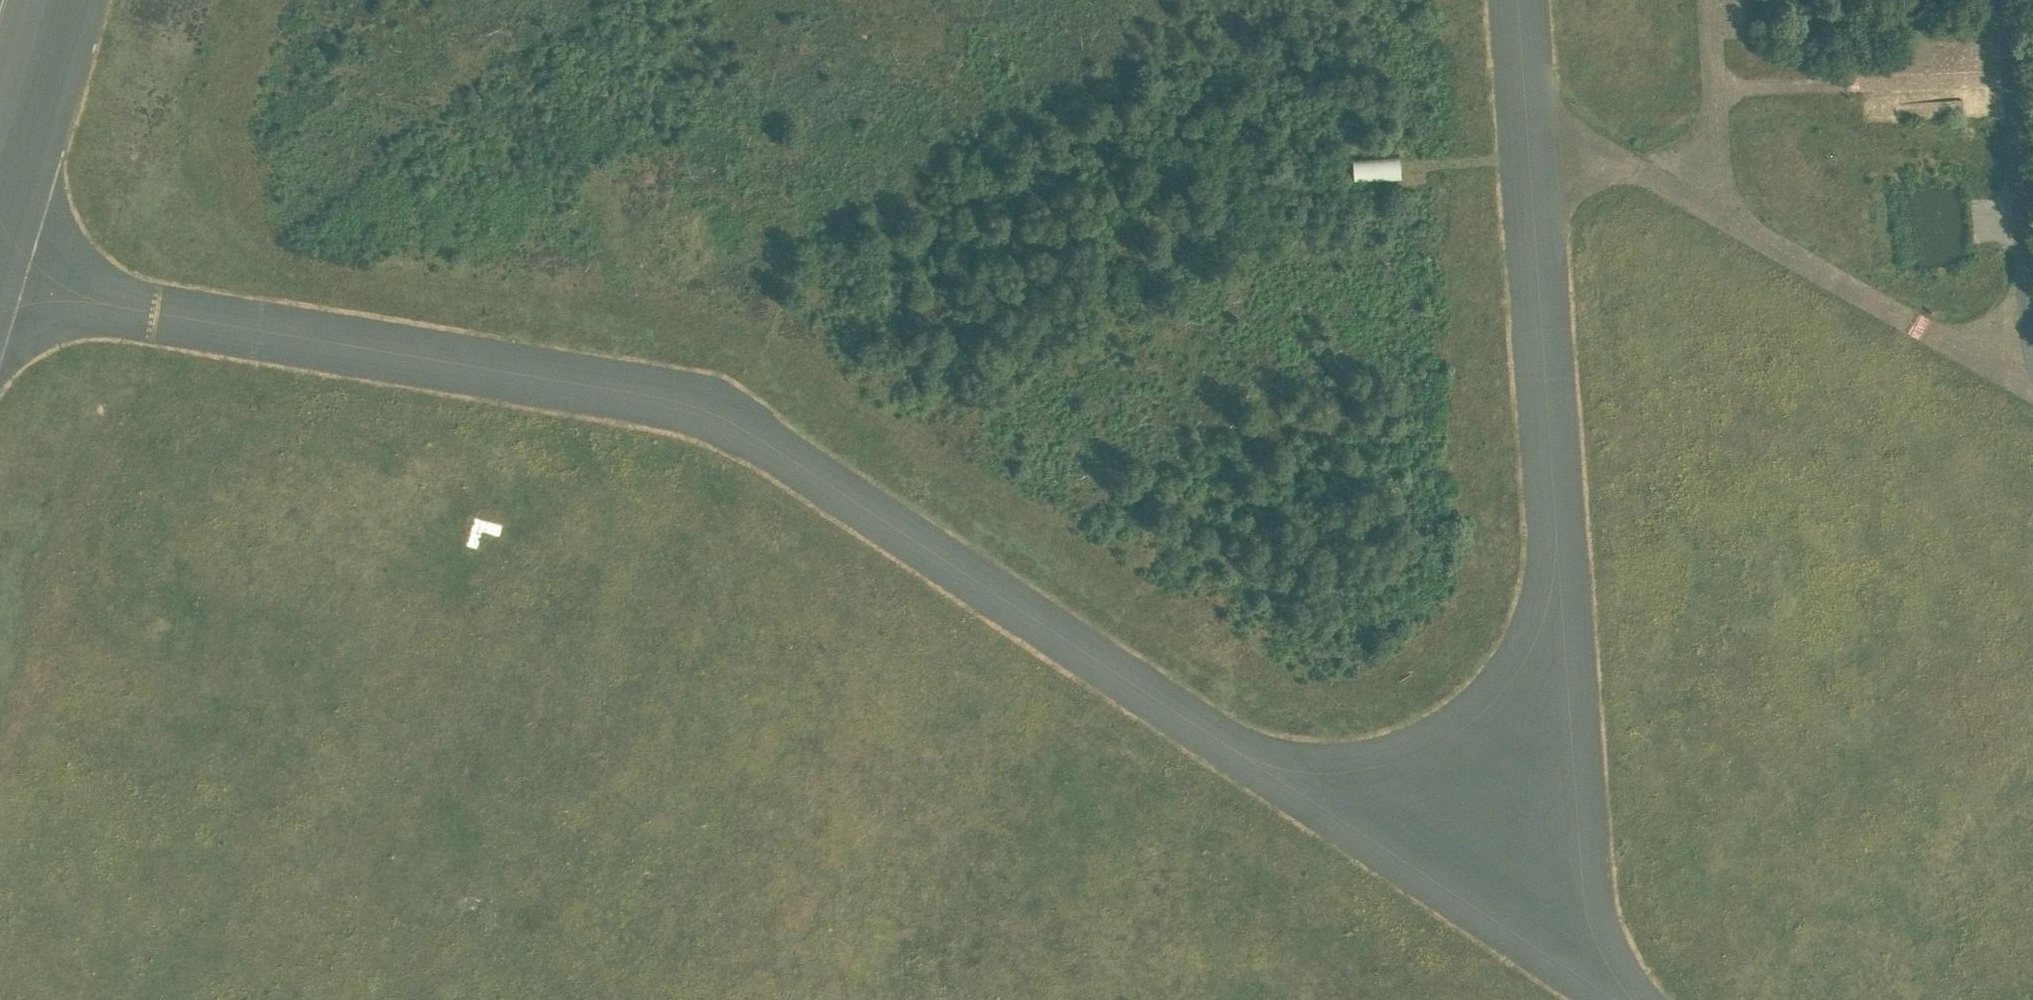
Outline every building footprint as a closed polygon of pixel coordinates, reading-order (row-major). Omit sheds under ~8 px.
[(1399,153),(1353,155),(1354,183),(1400,181),(1399,153)]
